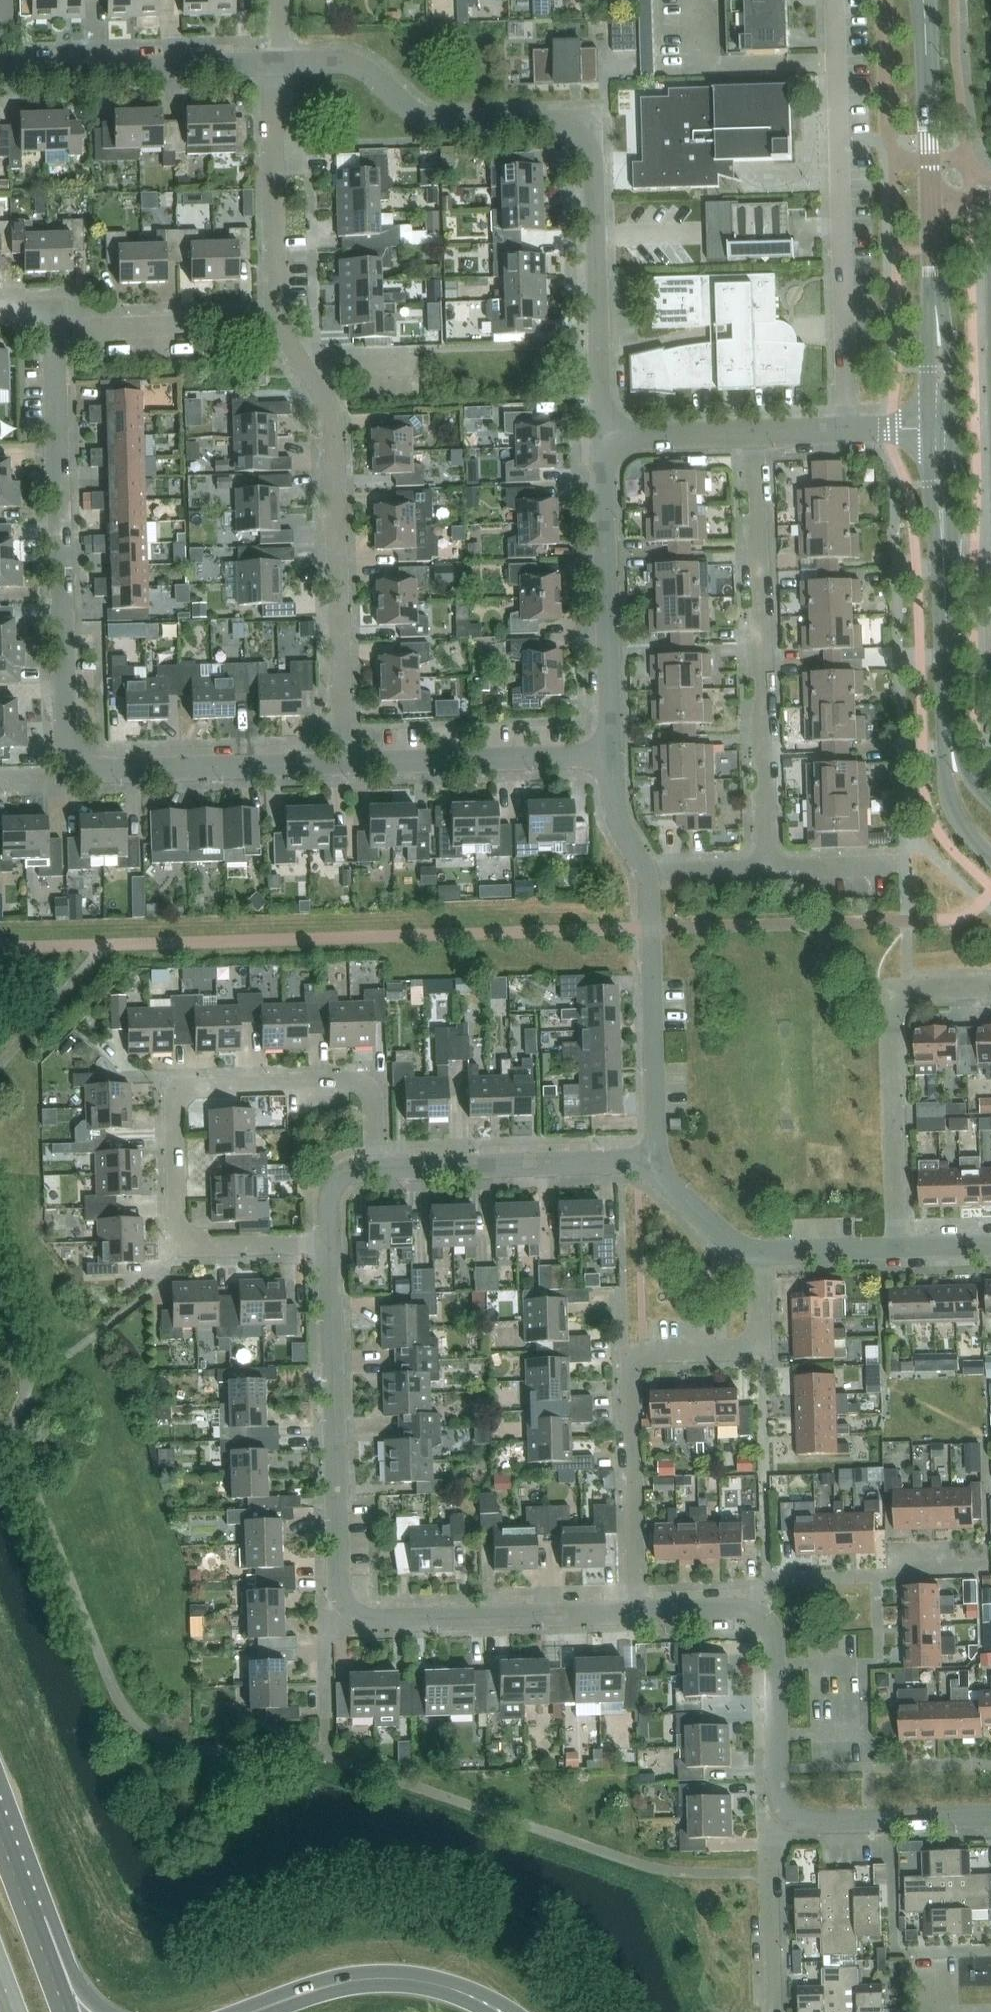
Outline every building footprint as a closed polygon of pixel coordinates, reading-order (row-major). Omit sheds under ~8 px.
[(12,31),(11,0),(0,0),(0,31),(12,31)] [(58,16),(58,0),(31,0),(32,17),(35,20),(46,20),(49,17),(58,16)] [(58,16),(67,16),(70,19),(81,19),(84,16),(84,0),(58,0),(58,16)] [(107,15),(108,15),(111,18),(121,17),(124,14),(134,14),(133,0),(107,0),(107,15)] [(134,14),(143,14),(146,17),(156,16),(159,13),(160,13),(159,0),(133,0),(134,14)] [(183,13),(186,16),(197,15),(200,12),(209,12),(209,0),(183,0),(183,13)] [(209,12),(218,12),(221,15),(232,14),(235,11),(235,0),(209,0),(209,12)] [(460,21),(469,21),(468,4),(468,0),(460,0),(460,21)] [(534,4),(535,20),(551,20),(551,5),(551,0),(540,0),(540,3),(534,4)] [(788,54),(789,54),(787,0),(726,0),(727,56),(788,54)] [(639,7),(640,17),(653,16),(652,7),(639,7)] [(399,13),(388,13),(388,23),(400,22),(399,13)] [(640,17),(640,27),(653,26),(653,16),(640,17)] [(623,23),(612,23),(613,51),(624,51),(636,51),(635,22),(623,23)] [(640,27),(640,36),(653,36),(653,26),(640,27)] [(640,36),(641,46),(654,46),(653,36),(640,36)] [(521,85),(599,83),(598,49),(582,49),(582,41),(554,42),(555,50),(534,50),(535,84),(521,84),(521,85)] [(654,46),(641,46),(641,56),(654,56),(654,46)] [(654,56),(641,56),(641,66),(654,65),(654,56)] [(641,66),(642,76),(655,75),(654,65),(641,66)] [(731,162),(792,160),(790,86),(669,90),(670,98),(642,98),(644,163),(634,163),(634,190),(719,187),(719,176),(741,182),(741,181),(731,178),(731,162)] [(210,154),(235,154),(235,157),(247,157),(247,126),(234,126),(234,108),(209,109),(211,147),(210,147),(210,154)] [(175,153),(187,152),(187,155),(210,154),(210,147),(211,147),(209,109),(185,110),(186,127),(174,128),(175,153)] [(139,149),(138,111),(113,112),(114,129),(93,130),(94,160),(103,160),(103,161),(137,160),(137,159),(138,159),(138,149),(139,149)] [(138,111),(139,149),(163,148),(163,167),(175,167),(174,153),(175,153),(174,128),(162,128),(162,111),(138,111)] [(43,114),(45,152),(45,164),(69,164),(69,156),(81,156),(80,123),(68,123),(68,113),(43,114)] [(9,170),(21,169),(21,152),(45,152),(43,114),(19,115),(20,132),(8,133),(8,158),(9,170)] [(8,158),(8,133),(0,133),(0,158),(8,158)] [(452,147),(441,148),(441,163),(452,163),(452,147)] [(386,150),(359,150),(359,154),(359,158),(387,157),(386,150)] [(530,153),(518,154),(490,155),(490,176),(491,188),(501,187),(501,188),(542,187),(541,165),(530,165),(530,153)] [(336,171),(337,192),(388,190),(388,192),(392,189),(392,180),(387,178),(387,157),(359,158),(359,170),(336,171)] [(437,170),(424,170),(425,188),(437,187),(437,170)] [(189,177),(178,177),(178,185),(189,185),(189,177)] [(501,188),(501,187),(491,188),(491,198),(501,197),(501,210),(501,211),(545,209),(542,209),(542,187),(501,188)] [(335,215),(378,214),(378,201),(388,201),(388,192),(388,190),(337,192),(337,215),(335,215)] [(438,190),(428,190),(428,204),(438,204),(438,190)] [(253,191),(243,191),(244,203),(253,203),(253,191)] [(183,192),(184,205),(196,204),(195,192),(183,192)] [(44,201),(44,193),(34,194),(35,201),(44,201)] [(451,197),(442,197),(443,211),(451,211),(451,197)] [(739,203),(706,204),(707,219),(707,239),(708,260),(729,259),(729,261),(730,261),(730,259),(794,257),(794,259),(795,259),(795,242),(793,242),(793,243),(784,243),(783,209),(739,211),(739,203)] [(492,223),(492,244),(520,244),(520,232),(543,231),(542,210),(545,210),(545,209),(501,211),(501,210),(492,210),(492,223)] [(438,212),(425,213),(425,235),(439,235),(439,212),(438,212)] [(361,236),(361,248),(389,247),(389,248),(399,247),(399,226),(379,227),(378,214),(335,215),(335,216),(337,216),(338,237),(361,236)] [(62,234),(47,235),(48,272),(72,271),(72,245),(84,245),(83,220),(62,220),(62,234)] [(32,221),(11,222),(11,247),(23,247),(24,273),(48,272),(47,235),(33,235),(32,221)] [(11,247),(11,222),(0,222),(0,248),(11,247)] [(228,243),(214,244),(215,281),(239,280),(238,254),(250,254),(249,229),(228,229),(228,243)] [(177,231),(178,256),(190,256),(191,282),(215,281),(214,244),(199,244),(198,230),(177,231)] [(166,256),(178,256),(177,231),(156,232),(156,245),(142,246),(143,283),(167,283),(166,256)] [(142,246),(127,246),(126,232),(105,233),(106,258),(118,258),(119,284),(143,283),(142,246)] [(492,244),(493,265),(493,278),(503,278),(547,276),(544,276),(544,255),(521,255),(520,244),(492,244)] [(389,247),(361,248),(362,260),(339,261),(340,282),(337,282),(380,281),(380,269),(390,268),(389,248),(389,247)] [(430,266),(430,278),(440,278),(439,266),(430,266)] [(777,325),(776,316),(775,275),(699,277),(701,327),(711,327),(772,325),(777,325)] [(504,300),(545,299),(544,277),(547,277),(547,276),(503,278),(504,291),(494,291),(494,301),(504,301),(504,300)] [(652,298),(653,307),(653,327),(653,328),(701,327),(699,277),(651,278),(651,280),(652,280),(652,298)] [(381,294),(380,281),(337,282),(337,283),(340,283),(340,305),(381,304),(391,304),(391,294),(381,294)] [(431,298),(441,298),(440,281),(430,281),(431,298)] [(445,282),(446,299),(458,298),(457,282),(445,282)] [(495,334),(523,333),(535,333),(535,321),(546,321),(545,299),(504,300),(504,301),(494,301),(488,301),(486,303),(485,306),(485,318),(487,321),(491,323),(495,322),(495,334)] [(395,304),(391,304),(381,304),(340,305),(341,327),(364,326),(364,338),(390,337),(392,337),(392,321),(395,321),(395,304)] [(689,347),(679,349),(666,351),(665,348),(630,356),(631,393),(643,392),(653,392),(664,393),(676,395),(673,389),(800,385),(805,345),(794,344),(784,343),(773,342),(772,325),(711,327),(712,344),(700,345),(689,347)] [(390,337),(364,338),(364,339),(364,347),(390,346),(390,337)] [(0,352),(0,391),(10,390),(9,352),(0,352)] [(255,386),(265,386),(265,376),(255,376),(255,386)] [(139,380),(124,381),(125,392),(140,392),(139,380)] [(89,407),(89,416),(142,414),(141,392),(140,392),(125,392),(124,381),(100,382),(100,393),(105,393),(106,406),(89,407)] [(184,399),(183,399),(183,400),(184,411),(185,411),(199,410),(199,399),(184,399)] [(233,417),(234,438),(276,437),(275,416),(289,416),(289,403),(256,404),(256,416),(233,417)] [(472,413),(464,413),(465,425),(472,425),(472,413)] [(516,436),(516,448),(553,447),(553,425),(532,425),(531,413),(503,414),(504,433),(516,436)] [(106,437),(143,436),(142,414),(89,416),(89,424),(106,424),(106,437)] [(372,430),(373,453),(410,452),(410,439),(422,436),(422,426),(421,416),(393,417),(394,430),(372,430)] [(430,416),(421,416),(422,426),(430,426),(430,416)] [(90,459),(143,457),(143,436),(106,437),(107,449),(90,450),(90,459)] [(276,437),(234,438),(234,460),(235,472),(258,472),(291,471),(291,458),(276,458),(276,437)] [(553,447),(516,448),(517,460),(505,464),(505,483),(533,482),(533,470),(554,469),(553,447)] [(411,464),(410,452),(373,453),(374,475),(395,474),(395,487),(423,486),(423,466),(411,464)] [(144,479),(143,457),(90,459),(90,468),(107,467),(108,480),(144,479)] [(9,484),(9,483),(9,460),(0,460),(0,484),(9,484)] [(228,460),(215,461),(215,471),(228,471),(228,460)] [(627,470),(627,479),(640,479),(640,470),(645,464),(644,460),(639,460),(633,463),(630,466),(627,470)] [(828,479),(829,524),(850,524),(850,525),(859,525),(858,523),(858,512),(857,489),(842,490),(842,461),(835,462),(827,462),(828,479)] [(655,497),(656,508),(677,507),(675,462),(667,462),(667,473),(646,474),(647,497),(655,497)] [(675,462),(677,507),(697,507),(697,496),(705,496),(705,472),(683,473),(683,462),(675,462)] [(828,479),(827,462),(819,462),(811,463),(812,491),(799,491),(800,514),(800,525),(829,524),(828,479)] [(236,511),(278,510),(277,489),(291,488),(291,475),(258,477),(258,489),(235,490),(236,511)] [(231,477),(217,478),(217,487),(231,487),(231,477)] [(91,493),(91,502),(145,500),(144,479),(108,480),(108,493),(91,493)] [(19,507),(19,483),(9,483),(9,484),(0,484),(0,508),(19,507)] [(518,512),(519,524),(556,522),(555,500),(534,501),(534,488),(506,489),(506,509),(518,512)] [(467,489),(467,498),(479,498),(479,489),(467,489)] [(396,505),(375,506),(375,528),(413,527),(424,526),(426,526),(425,520),(432,520),(432,504),(424,504),(424,492),(396,493),(396,505)] [(109,523),(145,522),(145,500),(91,502),(92,511),(109,510),(109,523)] [(677,507),(656,508),(656,519),(648,519),(648,542),(670,542),(670,553),(678,553),(677,507)] [(697,507),(677,507),(678,553),(686,553),(685,542),(693,541),(703,541),(707,541),(706,518),(698,518),(697,507)] [(279,531),(278,510),(236,511),(237,533),(259,532),(260,545),(293,544),(293,531),(279,531)] [(146,544),(145,522),(109,523),(109,536),(93,536),(93,545),(146,544)] [(556,522),(519,524),(519,536),(507,539),(508,559),(536,558),(535,545),(556,544),(556,522)] [(829,524),(800,525),(801,560),(822,559),(823,570),(831,570),(829,524)] [(850,524),(829,524),(831,570),(839,570),(838,558),(860,558),(859,535),(850,535),(850,525),(850,524)] [(413,527),(375,528),(376,550),(397,550),(398,562),(426,561),(431,561),(431,553),(436,548),(436,539),(430,534),(430,526),(424,527),(424,526),(413,527)] [(185,533),(177,534),(177,543),(185,542),(185,533)] [(12,563),(11,540),(0,540),(0,564),(12,563)] [(110,553),(110,566),(147,565),(146,544),(93,545),(93,554),(110,553)] [(238,584),(280,583),(280,562),(294,561),(293,548),(260,549),(260,562),(237,562),(238,584)] [(478,553),(468,554),(468,562),(478,561),(478,553)] [(658,588),(659,599),(679,598),(678,553),(670,553),(670,564),(649,565),(650,588),(658,588)] [(678,553),(679,598),(700,598),(700,597),(700,587),(708,587),(707,564),(695,564),(686,564),(686,553),(678,553)] [(22,587),(21,563),(12,563),(0,564),(0,588),(22,587)] [(521,599),(558,598),(557,576),(536,576),(536,564),(508,565),(508,584),(520,587),(521,599)] [(147,565),(110,566),(111,579),(94,580),(94,588),(147,587),(147,565)] [(450,566),(434,566),(434,581),(450,581),(450,566)] [(377,582),(378,604),(415,603),(414,590),(426,587),(426,567),(398,568),(398,581),(377,582)] [(831,570),(823,570),(823,582),(802,582),(802,606),(811,605),(811,616),(832,616),(831,570)] [(839,570),(831,570),(832,616),(853,615),(852,604),(861,603),(860,580),(839,581),(839,570)] [(281,604),(280,583),(238,584),(239,606),(262,605),(262,617),(295,616),(295,604),(281,604)] [(107,622),(132,621),(131,609),(148,609),(147,587),(94,588),(94,597),(111,597),(112,610),(107,610),(107,622)] [(480,588),(468,588),(469,600),(481,600),(480,588)] [(700,598),(679,598),(681,644),(689,644),(689,633),(710,632),(709,609),(709,597),(700,597),(700,598)] [(559,620),(558,598),(521,599),(521,611),(509,615),(510,634),(538,633),(537,621),(559,620)] [(679,598),(659,599),(659,610),(650,610),(651,634),(673,633),(673,644),(681,644),(679,598)] [(207,603),(192,604),(192,619),(207,619),(207,603)] [(415,603),(378,604),(378,626),(400,625),(400,638),(428,637),(427,618),(415,615),(415,603)] [(853,615),(832,616),(833,661),(841,661),(841,650),(862,649),(862,626),(853,626),(853,615)] [(825,661),(833,661),(832,616),(811,616),(812,627),(803,628),(804,651),(825,650),(825,661)] [(14,644),(14,643),(14,620),(0,620),(0,644),(14,644)] [(468,622),(456,622),(457,638),(469,638),(468,622)] [(118,625),(105,625),(105,637),(119,637),(118,625)] [(156,625),(145,625),(146,639),(156,639),(156,625)] [(318,648),(317,625),(302,625),(303,649),(318,648)] [(480,625),(469,625),(470,637),(480,637),(480,625)] [(523,675),(560,674),(560,651),(538,652),(538,639),(510,640),(511,660),(523,663),(523,675)] [(24,667),(23,643),(14,643),(14,644),(0,644),(0,668),(24,667)] [(379,657),(380,679),(417,678),(417,666),(429,662),(428,643),(400,644),(400,656),(379,657)] [(661,679),(661,690),(682,690),(681,644),(673,644),(673,656),(652,656),(652,679),(661,679)] [(681,644),(682,690),(703,689),(703,678),(711,678),(710,655),(689,655),(689,644),(681,644)] [(147,721),(146,680),(134,681),(133,667),(126,668),(126,656),(112,657),(112,693),(125,693),(126,722),(147,721)] [(481,661),(472,661),(472,673),(482,673),(481,661)] [(826,673),(805,673),(805,697),(806,708),(814,707),(835,707),(833,661),(825,661),(826,673)] [(833,661),(835,707),(856,706),(855,695),(864,695),(863,671),(842,672),(841,661),(833,661)] [(290,676),(278,676),(279,717),(300,716),(300,688),(312,687),(311,662),(290,663),(290,676)] [(266,663),(245,664),(245,689),(258,689),(259,718),(279,717),(278,676),(266,676),(266,663)] [(223,665),(212,665),(213,719),(234,718),(233,690),(245,689),(245,664),(223,665)] [(213,719),(212,665),(200,665),(178,666),(179,691),(191,691),(192,720),(213,719)] [(167,692),(179,691),(178,666),(157,667),(157,680),(146,680),(147,721),(168,720),(167,692)] [(561,696),(560,674),(523,675),(523,687),(512,690),(512,710),(540,709),(540,696),(561,696)] [(417,678),(380,679),(381,701),(402,701),(402,714),(430,713),(430,693),(418,690),(417,678)] [(703,689),(682,690),(684,735),(692,735),(691,724),(712,723),(712,700),(703,700),(703,689)] [(682,690),(661,690),(662,701),(653,702),(654,725),(676,724),(676,736),(684,735),(682,690)] [(17,724),(17,723),(16,700),(0,700),(0,724),(17,724)] [(437,704),(437,719),(461,719),(460,703),(437,704)] [(856,706),(835,707),(836,752),(844,752),(844,741),(865,740),(864,717),(856,717),(856,706)] [(835,707),(814,707),(814,719),(806,719),(807,742),(828,741),(828,753),(836,752),(835,707)] [(2,750),(2,748),(26,747),(26,723),(17,723),(17,724),(0,724),(0,760),(2,760),(2,750)] [(685,781),(684,735),(676,736),(677,747),(655,748),(655,753),(655,771),(664,770),(664,782),(685,781)] [(692,746),(692,735),(684,735),(685,781),(714,780),(713,746),(692,746)] [(817,799),(838,798),(836,752),(828,753),(829,764),(807,765),(808,788),(808,798),(817,798),(817,799)] [(844,752),(836,752),(838,798),(871,797),(871,787),(866,783),(866,763),(845,763),(844,752)] [(716,831),(715,814),(714,780),(685,781),(686,827),(686,832),(716,831)] [(678,815),(678,827),(686,827),(685,781),(664,782),(664,793),(656,793),(657,816),(678,815)] [(839,847),(868,846),(867,813),(872,807),(871,797),(838,798),(839,847)] [(809,810),(809,833),(810,848),(839,847),(838,798),(817,799),(817,798),(808,798),(809,810)] [(587,823),(578,823),(574,823),(573,800),(550,801),(551,853),(565,852),(565,855),(588,855),(587,823)] [(550,801),(527,802),(527,825),(515,825),(516,857),(538,856),(538,853),(551,853),(550,801)] [(512,857),(511,825),(498,825),(497,803),(474,804),(475,855),(489,855),(489,858),(512,857)] [(462,856),(475,855),(474,804),(451,804),(451,827),(439,827),(440,859),(462,859),(462,856)] [(415,805),(392,806),(393,847),(407,847),(407,862),(429,861),(429,834),(416,834),(415,805)] [(379,847),(393,847),(392,806),(369,806),(369,835),(356,836),(357,863),(379,862),(379,847)] [(332,807),(308,808),(310,849),(324,849),(324,864),(346,863),(345,836),(333,836),(332,807)] [(295,850),(310,849),(308,808),(285,808),(286,837),(273,838),(274,865),(296,865),(295,850)] [(258,810),(222,811),(223,861),(223,864),(247,863),(254,855),(260,855),(258,810)] [(222,811),(186,812),(188,863),(223,861),(222,811)] [(151,864),(188,863),(186,812),(150,813),(151,852),(151,864)] [(125,814),(102,815),(104,857),(117,856),(117,869),(140,868),(139,836),(126,837),(125,814)] [(104,866),(104,857),(102,815),(79,815),(80,838),(67,839),(68,871),(91,870),(90,867),(104,866)] [(24,817),(25,859),(25,869),(39,868),(39,877),(62,877),(61,839),(48,839),(47,816),(24,817)] [(25,859),(24,817),(1,818),(1,840),(0,841),(0,873),(12,872),(12,860),(25,859)] [(423,885),(435,885),(435,869),(422,869),(423,885)] [(280,875),(268,875),(269,888),(280,888),(280,875)] [(144,877),(133,877),(133,889),(144,889),(144,877)] [(532,881),(514,882),(514,894),(514,896),(515,896),(532,895),(532,894),(532,881)] [(511,885),(495,886),(495,897),(511,897),(511,885)] [(259,895),(252,903),(259,910),(266,902),(259,895)] [(80,896),(69,896),(69,908),(80,908),(80,896)] [(67,897),(55,898),(56,918),(68,917),(67,897)] [(159,904),(145,905),(146,918),(148,918),(160,917),(159,904)] [(216,970),(185,969),(185,980),(215,981),(216,970)] [(577,998),(577,1010),(617,1009),(617,987),(584,988),(583,976),(559,977),(560,998),(577,998)] [(505,978),(489,979),(490,990),(506,989),(505,978)] [(453,980),(441,981),(442,994),(453,994),(453,980)] [(470,980),(456,980),(456,992),(470,991),(470,980)] [(403,983),(386,984),(386,995),(403,995),(403,983)] [(363,990),(364,1002),(350,1003),(352,1047),(374,1047),(374,1023),(385,1022),(384,990),(363,990)] [(317,1000),(317,1021),(328,1021),(329,1048),(352,1047),(350,1003),(337,1003),(337,991),(316,992),(317,1000)] [(283,1005),(285,1049),(307,1049),(306,1021),(317,1021),(317,1000),(316,992),(304,992),(304,1000),(305,1000),(305,1004),(283,1005)] [(239,1024),(250,1024),(249,994),(237,994),(237,1006),(216,1007),(218,1051),(240,1051),(239,1024)] [(249,994),(250,1024),(261,1023),(262,1050),(285,1049),(283,1005),(262,1006),(262,994),(249,994)] [(183,1026),(194,1025),(195,1052),(218,1051),(216,1007),(216,996),(202,996),(202,995),(182,996),(183,1026)] [(112,1031),(126,1030),(125,996),(110,996),(112,1031)] [(182,996),(170,996),(170,1000),(151,1001),(151,1009),(149,1009),(150,1053),(173,1053),(172,1026),(183,1026),(182,996)] [(150,1053),(149,1009),(126,1010),(128,1054),(150,1053)] [(577,1020),(578,1031),(618,1030),(617,1009),(577,1010),(560,1010),(561,1020),(577,1020)] [(456,1024),(456,1028),(456,1037),(468,1037),(468,1023),(456,1024)] [(968,1075),(980,1075),(979,1063),(990,1062),(990,1026),(978,1027),(978,1047),(967,1047),(968,1075)] [(936,1028),(937,1064),(958,1063),(958,1075),(968,1075),(967,1047),(958,1047),(957,1027),(936,1028)] [(448,1118),(447,1066),(447,1061),(457,1061),(456,1037),(456,1028),(455,1029),(434,1029),(435,1067),(437,1067),(437,1079),(425,1079),(427,1119),(448,1118)] [(937,1075),(937,1064),(936,1028),(915,1029),(916,1075),(937,1075)] [(561,1043),(562,1053),(618,1051),(618,1030),(578,1031),(578,1043),(561,1043)] [(456,1037),(457,1061),(469,1061),(468,1037),(456,1037)] [(535,1042),(525,1042),(525,1055),(536,1054),(535,1042)] [(75,1045),(74,1050),(76,1054),(81,1056),(85,1054),(87,1049),(85,1045),(80,1043),(75,1045)] [(579,1062),(579,1074),(619,1072),(618,1051),(562,1053),(562,1063),(579,1062)] [(489,1077),(490,1117),(511,1116),(510,1076),(511,1076),(510,1068),(510,1059),(500,1060),(500,1077),(489,1077)] [(521,1068),(510,1068),(511,1076),(510,1076),(511,1116),(533,1116),(532,1059),(521,1059),(521,1068)] [(405,1120),(427,1119),(425,1079),(413,1079),(413,1062),(391,1063),(392,1087),(404,1087),(405,1120)] [(490,1117),(489,1077),(478,1077),(477,1065),(467,1065),(468,1118),(490,1117)] [(563,1096),(580,1095),(620,1094),(619,1072),(579,1074),(579,1085),(563,1086),(563,1096)] [(129,1084),(102,1085),(102,1074),(73,1075),(73,1088),(80,1087),(85,1087),(86,1108),(130,1107),(129,1084)] [(552,1087),(542,1087),(543,1096),(555,1096),(555,1086),(552,1087)] [(620,1116),(620,1094),(580,1095),(580,1106),(563,1107),(563,1117),(620,1116)] [(980,1099),(980,1113),(980,1114),(990,1114),(990,1098),(980,1099)] [(917,1103),(917,1116),(945,1115),(945,1103),(917,1103)] [(966,1103),(956,1104),(957,1114),(966,1114),(966,1103)] [(86,1128),(74,1129),(75,1141),(75,1142),(105,1141),(105,1130),(131,1129),(130,1107),(86,1108),(86,1128)] [(209,1111),(209,1133),(254,1132),(253,1109),(209,1111)] [(946,1119),(918,1120),(918,1132),(946,1131),(946,1119)] [(959,1131),(959,1119),(950,1119),(950,1131),(959,1131)] [(968,1119),(959,1119),(959,1131),(969,1131),(968,1119)] [(671,1130),(681,1130),(681,1120),(671,1120),(671,1130)] [(74,1127),(61,1128),(61,1141),(75,1141),(74,1129),(74,1127)] [(254,1132),(209,1133),(210,1156),(237,1155),(237,1166),(259,1165),(267,1165),(266,1152),(258,1153),(259,1154),(254,1154),(254,1132)] [(85,1162),(95,1162),(96,1175),(140,1173),(139,1151),(105,1152),(105,1141),(75,1142),(75,1144),(75,1154),(85,1153),(85,1162)] [(75,1154),(75,1144),(67,1144),(67,1154),(75,1154)] [(940,1162),(941,1206),(962,1206),(961,1170),(950,1170),(949,1161),(940,1162)] [(920,1207),(941,1206),(940,1162),(931,1162),(931,1171),(919,1171),(920,1207)] [(237,1177),(211,1178),(211,1200),(256,1199),(256,1198),(268,1197),(267,1177),(267,1168),(267,1165),(259,1165),(237,1166),(237,1177)] [(962,1206),(982,1205),(981,1169),(961,1170),(962,1206)] [(982,1205),(990,1205),(990,1169),(981,1169),(982,1205)] [(96,1175),(96,1195),(84,1196),(85,1209),(116,1208),(115,1197),(141,1196),(140,1173),(96,1175)] [(256,1199),(211,1200),(212,1223),(257,1221),(256,1199)] [(559,1257),(569,1256),(569,1244),(580,1243),(579,1203),(557,1204),(559,1257)] [(615,1268),(615,1259),(614,1235),(602,1236),(601,1203),(579,1203),(580,1243),(592,1243),(593,1260),(600,1260),(600,1268),(615,1268)] [(505,1245),(517,1245),(516,1205),(494,1206),(495,1258),(506,1258),(505,1245)] [(537,1205),(516,1205),(517,1245),(528,1245),(529,1257),(539,1257),(537,1205)] [(452,1207),(453,1247),(465,1247),(465,1259),(475,1259),(474,1206),(452,1207)] [(442,1247),(453,1247),(452,1207),(430,1208),(432,1260),(442,1260),(442,1247)] [(85,1221),(97,1220),(98,1242),(142,1241),(141,1218),(116,1219),(116,1208),(85,1209),(85,1221)] [(410,1208),(389,1209),(390,1249),(401,1249),(401,1261),(412,1261),(410,1208)] [(378,1249),(390,1249),(389,1209),(367,1210),(368,1242),(356,1243),(356,1267),(378,1266),(378,1249)] [(269,1232),(269,1219),(261,1220),(261,1232),(269,1232)] [(117,1275),(117,1264),(143,1263),(142,1241),(98,1242),(98,1255),(86,1255),(87,1276),(117,1275)] [(538,1290),(550,1290),(549,1266),(537,1266),(538,1290)] [(550,1290),(562,1289),(561,1266),(549,1266),(550,1290)] [(475,1292),(486,1292),(486,1268),(474,1268),(475,1292)] [(486,1268),(486,1292),(498,1292),(497,1268),(486,1268)] [(434,1269),(422,1270),(423,1294),(435,1293),(434,1269)] [(423,1294),(422,1270),(410,1270),(411,1294),(423,1294)] [(241,1325),(262,1325),(261,1280),(238,1281),(239,1305),(228,1305),(229,1338),(242,1337),(241,1325)] [(262,1325),(275,1324),(276,1336),(296,1335),(295,1305),(284,1305),(284,1280),(261,1280),(262,1325)] [(172,1310),(161,1311),(162,1340),(182,1339),(182,1327),(195,1327),(194,1282),(171,1283),(172,1310)] [(194,1282),(195,1327),(216,1326),(217,1338),(229,1338),(228,1305),(217,1306),(217,1282),(194,1282)] [(808,1299),(793,1299),(793,1319),(833,1318),(845,1318),(844,1282),(807,1283),(808,1299)] [(359,1284),(353,1284),(353,1294),(363,1294),(363,1288),(359,1284)] [(978,1286),(955,1287),(956,1322),(979,1321),(978,1286)] [(934,1287),(912,1288),(913,1323),(914,1323),(935,1322),(934,1287)] [(955,1287),(934,1287),(935,1322),(956,1322),(955,1287)] [(891,1323),(906,1323),(907,1335),(914,1335),(914,1323),(913,1323),(912,1288),(890,1289),(891,1323)] [(588,1289),(562,1289),(550,1290),(538,1290),(523,1291),(523,1300),(524,1322),(566,1320),(566,1303),(588,1303),(588,1289)] [(427,1327),(427,1316),(436,1316),(436,1307),(436,1293),(410,1294),(410,1306),(381,1307),(382,1329),(427,1327)] [(485,1310),(473,1311),(473,1320),(485,1319),(485,1310)] [(793,1319),(794,1339),(834,1338),(846,1338),(846,1329),(834,1329),(833,1318),(793,1319)] [(536,1351),(552,1351),(590,1349),(589,1336),(567,1337),(566,1320),(524,1322),(525,1343),(536,1343),(536,1351)] [(427,1327),(382,1329),(382,1350),(393,1349),(393,1361),(412,1361),(438,1360),(437,1338),(428,1338),(427,1327)] [(834,1338),(794,1339),(795,1359),(847,1357),(846,1348),(834,1348),(834,1338)] [(306,1344),(294,1344),(294,1356),(306,1356),(306,1344)] [(525,1360),(526,1381),(568,1380),(568,1363),(590,1363),(590,1349),(552,1351),(553,1359),(525,1360)] [(958,1361),(958,1354),(935,1355),(936,1372),(958,1371),(958,1370),(958,1361)] [(915,1372),(936,1372),(935,1355),(914,1355),(915,1363),(915,1371),(915,1372)] [(900,1358),(890,1358),(890,1372),(890,1373),(900,1372),(900,1358)] [(383,1374),(384,1395),(429,1394),(429,1382),(438,1382),(438,1360),(412,1361),(393,1361),(394,1374),(383,1374)] [(985,1360),(963,1361),(964,1370),(964,1374),(964,1376),(985,1375),(985,1373),(985,1360)] [(902,1372),(915,1371),(915,1363),(902,1363),(902,1372)] [(218,1382),(227,1382),(228,1382),(228,1388),(224,1389),(224,1404),(223,1404),(223,1405),(264,1404),(263,1381),(277,1380),(276,1368),(217,1370),(218,1382)] [(213,1380),(213,1370),(203,1371),(204,1381),(213,1380)] [(795,1375),(796,1396),(835,1394),(835,1374),(795,1375)] [(554,1411),(592,1409),(591,1396),(569,1396),(568,1380),(526,1381),(526,1403),(529,1403),(529,1411),(554,1411)] [(881,1380),(867,1381),(867,1393),(881,1393),(881,1380)] [(674,1392),(675,1428),(688,1427),(688,1443),(697,1443),(695,1386),(680,1387),(680,1392),(674,1392)] [(705,1427),(718,1426),(717,1391),(710,1391),(710,1386),(695,1386),(697,1443),(705,1443),(705,1427)] [(717,1391),(718,1426),(740,1426),(740,1436),(753,1436),(752,1406),(739,1407),(739,1390),(717,1391)] [(674,1392),(668,1392),(651,1392),(652,1409),(649,1412),(648,1412),(648,1419),(648,1420),(652,1420),(653,1428),(666,1428),(667,1444),(675,1444),(675,1428),(674,1392)] [(429,1394),(384,1395),(384,1416),(397,1416),(397,1428),(414,1427),(440,1427),(439,1414),(430,1414),(429,1394)] [(796,1396),(796,1415),(836,1414),(836,1415),(848,1414),(848,1405),(848,1394),(835,1394),(796,1396)] [(219,1427),(219,1440),(279,1438),(278,1427),(265,1427),(264,1404),(223,1405),(224,1405),(225,1421),(229,1421),(230,1427),(219,1427)] [(859,1404),(848,1405),(848,1414),(859,1414),(859,1404)] [(169,1407),(157,1407),(157,1420),(164,1420),(170,1413),(169,1407)] [(529,1411),(530,1420),(527,1420),(528,1441),(570,1440),(569,1423),(592,1423),(592,1409),(554,1411),(529,1411)] [(796,1415),(797,1435),(837,1434),(849,1434),(849,1424),(836,1425),(836,1415),(836,1414),(796,1415)] [(648,1419),(643,1419),(643,1429),(653,1428),(652,1420),(648,1420),(648,1419)] [(385,1440),(386,1462),(431,1460),(430,1440),(440,1440),(440,1427),(414,1427),(397,1428),(398,1440),(385,1440)] [(837,1434),(797,1435),(798,1455),(850,1453),(849,1444),(837,1444),(837,1434)] [(225,1475),(266,1474),(266,1451),(279,1451),(279,1438),(219,1440),(220,1453),(230,1453),(231,1459),(226,1459),(227,1475),(225,1475)] [(551,1462),(551,1471),(593,1470),(593,1456),(570,1457),(570,1440),(528,1441),(528,1463),(551,1462)] [(705,1443),(697,1443),(697,1454),(705,1454),(705,1443)] [(980,1443),(967,1443),(967,1455),(981,1454),(981,1443),(980,1443)] [(944,1445),(932,1445),(932,1456),(944,1455),(944,1445)] [(174,1450),(158,1451),(158,1468),(174,1468),(174,1450)] [(755,1456),(738,1457),(739,1473),(755,1472),(755,1456)] [(432,1481),(431,1460),(386,1462),(386,1483),(416,1482),(416,1494),(442,1494),(441,1480),(432,1481)] [(675,1460),(659,1461),(659,1477),(676,1477),(675,1460)] [(853,1469),(839,1470),(839,1480),(853,1479),(853,1469)] [(868,1469),(855,1469),(855,1481),(868,1480),(868,1469)] [(898,1469),(885,1470),(885,1492),(893,1492),(893,1478),(898,1478),(898,1469)] [(833,1473),(822,1474),(822,1483),(833,1483),(833,1473)] [(260,1510),(293,1509),(293,1508),(281,1509),(280,1497),(267,1497),(266,1474),(225,1475),(225,1476),(227,1476),(227,1491),(232,1491),(232,1498),(231,1498),(247,1498),(248,1510),(260,1510)] [(677,1476),(677,1486),(693,1486),(693,1476),(677,1476)] [(913,1477),(914,1490),(913,1490),(914,1529),(934,1529),(933,1489),(932,1489),(923,1490),(922,1477),(913,1477)] [(934,1529),(954,1528),(952,1489),(941,1489),(941,1477),(932,1477),(932,1489),(933,1489),(934,1529)] [(675,1478),(654,1478),(654,1492),(675,1491),(675,1478)] [(747,1479),(748,1507),(762,1507),(761,1478),(747,1479)] [(902,1478),(898,1478),(893,1478),(893,1492),(894,1530),(914,1529),(913,1490),(902,1490),(902,1478)] [(972,1487),(963,1487),(963,1489),(952,1489),(954,1528),(974,1528),(973,1520),(982,1520),(981,1482),(971,1483),(972,1487)] [(478,1494),(479,1514),(480,1538),(492,1538),(493,1571),(515,1570),(514,1528),(502,1529),(501,1513),(498,1513),(498,1507),(492,1493),(478,1494)] [(875,1513),(880,1513),(880,1500),(865,1501),(865,1513),(855,1513),(856,1553),(876,1553),(875,1513)] [(835,1514),(836,1554),(856,1553),(855,1513),(844,1514),(844,1502),(834,1502),(835,1514)] [(816,1515),(795,1515),(795,1503),(780,1503),(781,1531),(795,1531),(797,1555),(817,1554),(816,1515)] [(593,1525),(581,1525),(582,1568),(604,1567),(603,1534),(615,1533),(615,1504),(592,1505),(593,1525)] [(569,1506),(547,1507),(547,1536),(560,1535),(561,1568),(582,1568),(581,1525),(569,1526),(569,1506)] [(547,1536),(547,1507),(525,1507),(526,1527),(514,1528),(515,1570),(536,1569),(535,1536),(547,1536)] [(678,1524),(679,1560),(685,1560),(685,1564),(701,1564),(699,1507),(690,1508),(691,1524),(678,1524)] [(716,1559),(722,1559),(721,1523),(708,1523),(707,1507),(699,1507),(701,1564),(716,1564),(716,1559)] [(657,1561),(679,1560),(678,1524),(677,1508),(668,1508),(669,1524),(655,1525),(656,1534),(652,1534),(652,1541),(653,1541),(656,1544),(657,1561)] [(240,1545),(281,1544),(281,1521),(293,1520),(293,1509),(260,1510),(260,1521),(244,1521),(244,1523),(245,1523),(245,1529),(240,1529),(241,1545),(240,1545)] [(721,1523),(722,1559),(744,1558),(743,1541),(756,1541),(755,1512),(742,1512),(743,1522),(721,1523)] [(817,1554),(836,1554),(835,1514),(816,1515),(817,1554)] [(449,1526),(429,1527),(430,1572),(452,1572),(451,1542),(463,1542),(463,1516),(449,1517),(449,1526)] [(395,1518),(397,1567),(397,1571),(409,1570),(409,1573),(430,1572),(429,1527),(419,1527),(419,1517),(395,1518)] [(255,1575),(255,1580),(295,1579),(294,1566),(282,1567),(281,1544),(240,1545),(240,1546),(241,1546),(241,1561),(246,1561),(246,1567),(245,1567),(245,1568),(255,1568),(255,1575)] [(200,1580),(200,1576),(195,1571),(191,1571),(191,1580),(198,1580),(200,1580)] [(242,1616),(243,1616),(284,1614),(283,1591),(295,1591),(295,1579),(255,1580),(255,1585),(256,1591),(246,1592),(246,1593),(247,1593),(247,1599),(243,1599),(243,1615),(242,1615),(242,1616)] [(913,1585),(903,1586),(904,1607),(954,1605),(954,1596),(939,1596),(939,1585),(932,1585),(913,1585)] [(982,1588),(983,1603),(990,1603),(990,1588),(982,1588)] [(977,1591),(965,1591),(965,1605),(967,1605),(977,1604),(977,1591)] [(977,1604),(967,1605),(967,1619),(977,1619),(978,1619),(978,1605),(977,1604)] [(199,1605),(190,1605),(190,1615),(199,1615),(208,1615),(208,1605),(199,1605)] [(904,1607),(904,1627),(940,1626),(940,1615),(955,1614),(954,1605),(904,1607)] [(284,1614),(243,1616),(243,1631),(248,1631),(248,1637),(247,1637),(247,1639),(257,1638),(257,1650),(297,1649),(297,1637),(284,1637),(284,1614)] [(904,1627),(905,1647),(956,1646),(955,1637),(940,1637),(940,1626),(904,1627)] [(701,1654),(701,1644),(701,1642),(675,1643),(676,1664),(685,1664),(685,1676),(728,1675),(727,1654),(701,1654)] [(919,1668),(941,1667),(941,1655),(956,1655),(956,1646),(905,1647),(906,1668),(919,1668)] [(978,1648),(969,1648),(969,1660),(971,1661),(978,1653),(978,1648)] [(297,1649),(257,1650),(258,1662),(248,1662),(248,1663),(249,1663),(249,1669),(245,1669),(245,1685),(244,1685),(244,1686),(286,1684),(285,1662),(297,1661),(297,1649)] [(982,1667),(990,1666),(990,1655),(981,1655),(982,1667)] [(637,1709),(636,1678),(635,1667),(622,1667),(622,1657),(597,1658),(599,1704),(622,1703),(622,1710),(637,1709)] [(599,1704),(597,1658),(573,1659),(573,1668),(560,1669),(561,1704),(575,1703),(575,1704),(599,1704)] [(498,1671),(485,1671),(486,1714),(497,1714),(497,1720),(522,1719),(522,1716),(524,1716),(524,1706),(522,1660),(498,1661),(498,1671)] [(547,1660),(522,1660),(524,1706),(548,1705),(548,1704),(561,1704),(560,1669),(547,1669),(547,1660)] [(906,1668),(895,1669),(895,1683),(906,1683),(906,1668)] [(919,1668),(906,1668),(906,1683),(920,1683),(919,1668)] [(447,1671),(449,1716),(473,1715),(473,1714),(486,1714),(485,1671),(472,1671),(472,1670),(447,1671)] [(424,1717),(449,1716),(447,1671),(423,1671),(423,1681),(410,1681),(411,1716),(424,1716),(424,1717)] [(372,1673),(374,1719),(374,1727),(399,1726),(398,1718),(398,1717),(411,1716),(410,1681),(397,1682),(397,1672),(372,1673)] [(374,1719),(372,1673),(348,1673),(348,1683),(335,1684),(336,1719),(349,1718),(349,1719),(374,1719)] [(677,1710),(703,1709),(702,1696),(728,1696),(728,1675),(685,1676),(686,1688),(676,1688),(677,1710)] [(959,1679),(951,1679),(951,1688),(960,1688),(959,1679)] [(968,1679),(960,1679),(960,1688),(969,1687),(968,1679)] [(286,1684),(244,1686),(245,1686),(246,1702),(250,1701),(250,1708),(249,1708),(249,1709),(266,1708),(266,1720),(299,1719),(299,1707),(286,1707),(286,1684)] [(980,1702),(980,1691),(969,1691),(969,1687),(960,1688),(961,1738),(982,1738),(982,1727),(981,1727),(981,1702),(980,1702)] [(960,1688),(951,1688),(951,1703),(940,1703),(941,1739),(961,1738),(960,1688)] [(898,1690),(899,1704),(900,1740),(921,1740),(919,1689),(898,1690)] [(929,1703),(928,1689),(919,1689),(921,1740),(941,1739),(940,1703),(929,1703)] [(980,1691),(980,1702),(981,1702),(981,1727),(982,1727),(990,1727),(990,1691),(980,1691)] [(648,1713),(639,1714),(639,1722),(648,1721),(648,1713)] [(703,1725),(703,1723),(703,1713),(677,1713),(678,1735),(687,1735),(687,1747),(730,1745),(729,1724),(703,1725)] [(412,1746),(398,1742),(399,1763),(412,1763),(412,1746)] [(704,1767),(730,1766),(730,1745),(687,1747),(688,1758),(678,1759),(679,1780),(705,1780),(704,1767)] [(575,1753),(565,1753),(565,1767),(576,1767),(575,1753)] [(656,1774),(640,1774),(640,1782),(656,1782),(656,1774)] [(689,1806),(690,1817),(732,1816),(731,1795),(705,1796),(705,1783),(679,1784),(680,1806),(689,1806)] [(655,1805),(640,1805),(640,1818),(656,1818),(655,1805)] [(681,1851),(707,1850),(706,1838),(732,1837),(732,1816),(690,1817),(690,1829),(680,1829),(681,1851)] [(914,1842),(898,1843),(898,1853),(914,1852),(914,1842)] [(946,1851),(948,1893),(990,1892),(990,1874),(970,1875),(969,1850),(946,1851)] [(905,1894),(948,1893),(946,1851),(923,1851),(924,1876),(905,1877),(905,1894)] [(882,1864),(874,1864),(874,1885),(886,1885),(887,1885),(886,1864),(882,1864)] [(799,1882),(799,1866),(787,1867),(787,1882),(799,1882)] [(796,1914),(838,1913),(837,1870),(819,1871),(820,1890),(795,1891),(796,1914)] [(837,1870),(838,1913),(881,1911),(880,1888),(856,1889),(855,1870),(837,1870)] [(990,1892),(948,1893),(949,1935),(972,1935),(971,1910),(990,1909),(990,1892)] [(949,1935),(948,1893),(905,1894),(906,1912),(925,1911),(926,1936),(949,1935)] [(881,1911),(838,1913),(840,1955),(856,1954),(858,1954),(857,1935),(882,1934),(881,1911)] [(840,1955),(838,1913),(796,1914),(797,1937),(821,1936),(822,1956),(824,1956),(840,1955)] [(907,1941),(916,1941),(916,1932),(906,1932),(907,1941)] [(878,1960),(886,1960),(886,1948),(878,1948),(878,1960)] [(793,1951),(793,1962),(802,1962),(802,1951),(793,1951)] [(887,1971),(886,1960),(878,1960),(878,1972),(887,1971)] [(802,1962),(793,1962),(794,1974),(802,1974),(802,1962)] [(840,1967),(841,2009),(884,2008),(883,1985),(858,1986),(858,1966),(856,1966),(840,1967)] [(799,2011),(841,2009),(840,1967),(824,1968),(822,1968),(823,1987),(798,1988),(799,2011)]
